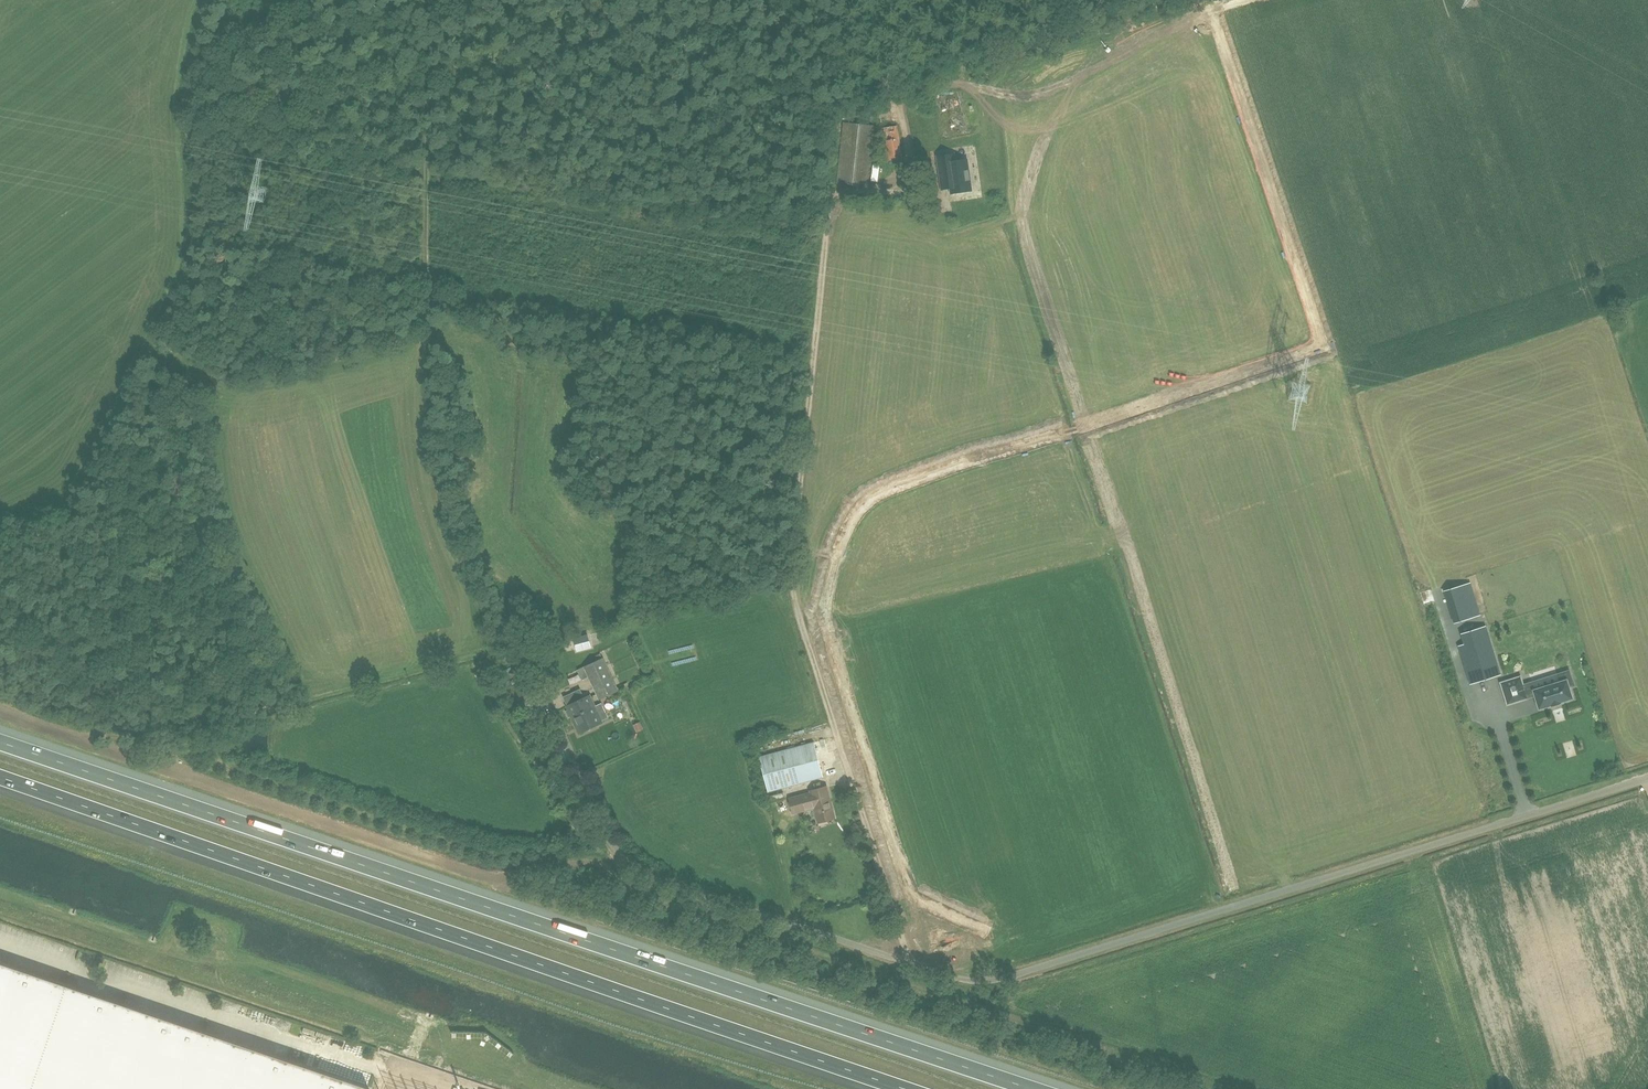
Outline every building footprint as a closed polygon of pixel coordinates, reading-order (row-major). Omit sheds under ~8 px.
[(838,183),(868,186),(875,126),(844,122),(838,183)] [(884,128),(888,160),(902,158),(897,126),(884,128)] [(942,189),(951,188),(951,193),(971,190),(967,160),(955,161),(954,154),(937,156),(942,189)] [(1443,591),(1454,622),(1481,614),(1469,582),(1443,591)] [(1459,646),(1471,683),(1499,674),(1485,626),(1463,633),(1467,643),(1459,646)] [(591,647),(588,635),(574,639),(578,651),(591,647)] [(582,679),(588,676),(599,700),(619,691),(604,657),(584,667),(584,668),(578,670),(582,679)] [(1553,705),(1554,705),(1553,704),(1557,702),(1558,704),(1558,703),(1560,703),(1560,702),(1572,698),(1568,686),(1573,685),(1569,670),(1557,674),(1560,682),(1534,690),(1532,682),(1522,685),(1520,677),(1501,683),(1507,704),(1526,698),(1526,697),(1535,695),(1539,708),(1551,704),(1551,705),(1553,705)] [(510,694),(515,704),(537,694),(532,684),(510,694)] [(572,715),(580,733),(609,719),(602,704),(595,707),(590,696),(585,698),(583,693),(578,696),(576,692),(564,697),(568,706),(569,710),(567,711),(569,717),(572,715)] [(641,731),(647,729),(645,722),(639,724),(641,731)] [(769,791),(823,777),(813,742),(759,756),(769,791)] [(818,821),(835,817),(827,787),(810,791),(810,792),(790,798),(794,813),(814,808),(818,821)] [(369,1088),(0,963),(0,1088),(369,1088)]
